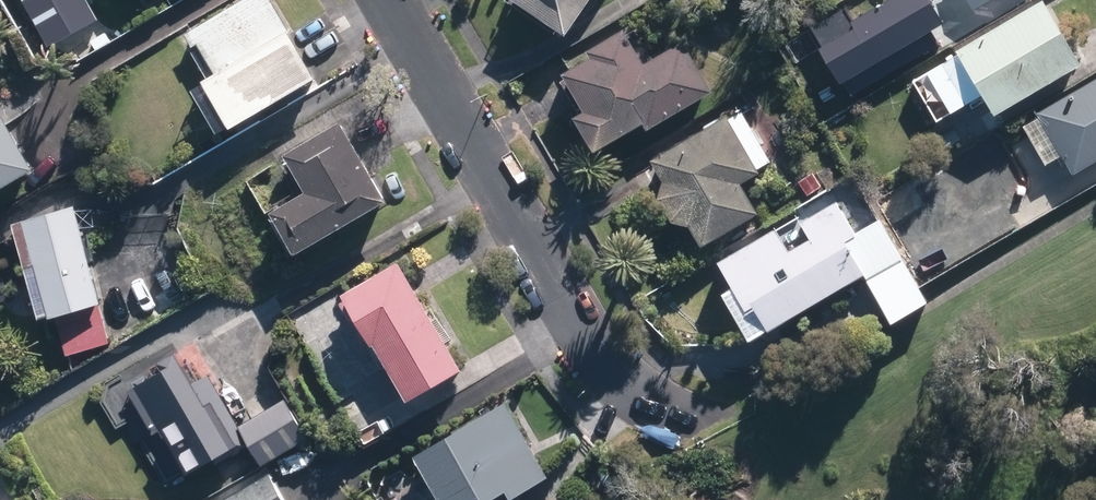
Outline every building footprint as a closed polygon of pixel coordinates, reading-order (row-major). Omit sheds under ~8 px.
[(74,0),(13,0),(41,48),(61,37),(71,54),(97,39),(74,0)] [(259,0),(227,0),(166,37),(221,128),(306,77),(259,0)] [(561,30),(582,0),(517,0),(561,30)] [(910,0),(907,0),(879,17),(887,29),(873,38),(892,66),(935,39),(910,0)] [(1038,0),(1026,0),(933,59),(961,103),(981,91),(993,110),(1076,58),(1038,0)] [(961,11),(980,0),(954,0),(961,11)] [(584,58),(553,75),(593,146),(696,88),(669,41),(647,54),(630,24),(581,52),(584,58)] [(1024,108),(1059,172),(1095,152),(1095,69),(1024,108)] [(380,197),(326,109),(265,146),(288,184),(256,203),(287,253),(380,197)] [(711,116),(632,165),(683,247),(748,208),(729,178),(744,169),(711,116)] [(25,165),(0,122),(0,180),(25,165)] [(844,185),(707,265),(747,334),(884,254),(844,185)] [(54,199),(0,215),(0,223),(28,321),(85,304),(54,199)] [(456,363),(389,256),(334,291),(400,398),(456,363)] [(222,425),(174,349),(107,391),(136,438),(150,429),(182,480),(235,447),(249,469),(292,442),(265,398),(222,425)] [(407,450),(435,499),(526,499),(519,488),(539,477),(496,400),(407,450)]
